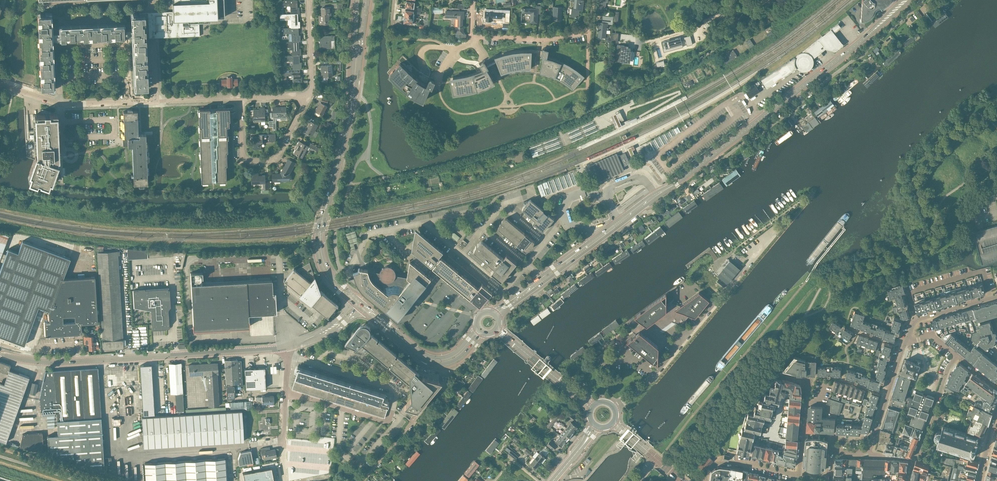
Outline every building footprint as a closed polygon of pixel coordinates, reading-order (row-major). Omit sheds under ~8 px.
[(279,0),(280,6),(290,6),(290,14),(298,13),(300,13),(299,7),(298,7),(297,0),(285,0),(279,0)] [(571,1),(574,1),(573,8),(572,8),(571,16),(575,16),(575,17),(576,17),(576,16),(578,17),(579,10),(582,10),(583,0),(571,0),(571,1)] [(861,19),(862,19),(863,19),(864,19),(865,19),(866,18),(867,18),(868,17),(869,17),(869,16),(870,16),(871,15),(871,14),(872,13),(873,12),(873,11),(873,10),(874,10),(874,9),(875,8),(876,7),(877,7),(878,6),(879,6),(880,6),(881,6),(882,6),(883,5),(884,5),(885,5),(886,4),(887,4),(888,3),(888,2),(889,2),(890,1),(890,0),(862,0),(861,19)] [(180,15),(180,2),(172,2),(173,11),(173,15),(180,15)] [(535,8),(521,8),(521,13),(530,13),(529,23),(536,23),(537,13),(540,13),(540,6),(535,5),(535,8)] [(224,17),(224,6),(217,6),(217,13),(212,14),(212,17),(224,17)] [(561,7),(554,6),(553,20),(561,20),(561,7)] [(326,24),(326,26),(330,26),(329,14),(331,14),(331,7),(319,7),(319,24),(326,24)] [(484,8),(484,16),(506,17),(506,9),(484,8)] [(113,17),(112,9),(92,10),(92,18),(113,17)] [(66,19),(86,18),(86,10),(65,11),(66,19)] [(464,11),(446,10),(445,17),(458,18),(457,27),(455,27),(455,33),(459,33),(459,37),(466,37),(466,34),(463,33),(464,27),(462,27),(463,20),(464,20),(464,11)] [(199,29),(199,22),(210,21),(210,19),(210,17),(211,17),(212,17),(212,14),(210,14),(202,14),(195,14),(188,15),(180,15),(173,15),(173,11),(157,12),(155,12),(156,28),(143,29),(143,31),(144,33),(156,33),(156,38),(158,38),(160,38),(159,30),(174,30),(174,37),(200,36),(199,29)] [(156,28),(155,12),(139,12),(139,15),(143,15),(143,29),(156,28)] [(931,22),(934,25),(947,15),(944,12),(931,22)] [(298,21),(298,13),(290,14),(280,14),(280,20),(291,19),(291,28),(299,27),(300,27),(300,21),(298,21)] [(146,88),(144,38),(144,33),(143,31),(143,29),(143,15),(139,15),(132,16),(133,24),(51,27),(50,14),(39,15),(42,87),(47,87),(48,87),(53,87),(51,38),(53,37),(53,38),(55,38),(56,38),(56,37),(61,37),(61,38),(65,38),(88,37),(88,36),(91,36),(92,36),(92,37),(120,35),(124,35),(124,34),(129,34),(129,35),(130,35),(132,35),(132,34),(133,34),(134,57),(133,57),(133,58),(134,60),(135,88),(141,88),(142,88),(143,88),(146,88)] [(603,22),(599,22),(598,30),(598,36),(605,37),(606,30),(607,30),(608,27),(607,27),(608,23),(603,22)] [(841,27),(840,27),(838,23),(830,30),(833,34),(841,27)] [(299,35),(299,27),(291,28),(281,28),(281,34),(291,33),(292,41),(299,41),(301,41),(301,35),(299,35)] [(905,47),(919,35),(916,32),(902,44),(905,47)] [(334,35),(320,36),(321,48),(332,48),(332,40),(334,40),(334,35)] [(813,60),(813,59),(827,47),(825,40),(822,36),(802,51),(802,52),(801,52),(800,53),(799,53),(799,54),(798,54),(797,55),(796,56),(796,57),(795,57),(794,57),(761,79),(767,88),(797,68),(798,69),(799,70),(800,71),(802,71),(804,71),(805,71),(807,71),(808,70),(810,69),(811,68),(812,66),(813,65),(813,63),(813,62),(813,60)] [(680,37),(661,42),(664,52),(683,47),(680,37)] [(754,45),(750,39),(746,42),(750,48),(754,45)] [(300,49),(299,41),(292,41),(281,42),(282,47),(292,47),(292,55),(300,55),(301,55),(301,48),(300,49)] [(616,56),(616,60),(620,61),(623,61),(623,59),(630,60),(630,57),(630,56),(630,52),(631,52),(631,51),(629,51),(630,48),(630,49),(630,48),(626,48),(626,46),(624,46),(624,45),(617,45),(616,56)] [(540,72),(540,74),(542,75),(547,76),(549,77),(554,78),(555,79),(560,81),(561,83),(566,85),(567,86),(571,90),(573,89),(581,79),(582,78),(583,77),(584,76),(580,73),(577,70),(573,68),(569,65),(565,63),(561,61),(557,60),(553,58),(547,56),(547,55),(548,50),(548,49),(546,48),(545,48),(543,48),(543,49),(542,51),(542,53),(542,56),(544,56),(544,57),(543,57),(540,72)] [(886,67),(902,52),(899,48),(882,63),(886,67)] [(453,77),(450,78),(450,79),(451,81),(451,83),(453,94),(454,94),(457,94),(461,93),(465,93),(465,92),(470,92),(474,91),(478,89),(482,88),(487,86),(490,84),(494,82),(497,81),(497,80),(499,79),(500,79),(503,77),(506,76),(510,75),(512,74),(515,74),(516,73),(518,73),(521,73),(523,73),(524,73),(530,73),(533,73),(534,73),(535,73),(536,73),(537,74),(540,74),(540,72),(543,57),(544,57),(544,56),(542,56),(542,53),(542,51),(538,50),(537,50),(535,50),(530,50),(526,50),(522,50),(517,50),(513,51),(508,52),(503,53),(498,54),(495,56),(490,58),(488,58),(484,61),(484,60),(482,61),(480,62),(483,69),(481,70),(480,70),(479,71),(477,72),(472,73),(469,74),(467,75),(466,75),(462,76),(458,76),(453,77)] [(733,50),(722,57),(726,63),(737,56),(733,50)] [(300,62),(300,55),(292,55),(282,56),(282,61),(292,61),(293,69),(300,68),(302,68),(302,62),(300,62)] [(389,70),(387,72),(390,75),(392,77),(393,77),(395,80),(397,81),(398,83),(401,86),(402,86),(405,89),(408,91),(412,94),(416,96),(419,98),(421,99),(424,100),(425,98),(426,94),(429,87),(430,86),(432,87),(435,80),(435,79),(430,77),(430,78),(429,77),(427,76),(426,76),(423,74),(421,73),(421,72),(419,71),(416,69),(414,66),(411,63),(408,60),(405,58),(404,57),(403,56),(402,55),(391,68),(389,70)] [(341,60),(332,60),(332,63),(339,63),(339,73),(341,73),(341,63),(341,60)] [(333,76),(332,65),(321,65),(322,76),(323,76),(323,81),(327,80),(327,76),(333,76)] [(861,81),(863,84),(881,70),(879,67),(861,81)] [(301,76),(300,68),(293,69),(282,69),(283,75),(293,74),(293,83),(303,82),(302,76),(301,76)] [(835,102),(862,79),(858,75),(832,98),(835,102)] [(231,79),(231,77),(227,77),(227,79),(221,79),(221,82),(221,86),(227,85),(227,86),(232,86),(232,85),(237,85),(237,79),(231,79)] [(849,96),(861,86),(858,83),(846,93),(849,96)] [(759,91),(755,84),(745,91),(750,98),(759,91)] [(838,105),(847,98),(844,95),(835,103),(838,105)] [(329,99),(323,97),(321,101),(322,101),(321,102),(316,111),(315,114),(320,116),(321,114),(322,114),(327,105),(326,105),(327,103),(329,99)] [(830,99),(815,110),(817,113),(832,102),(830,99)] [(286,107),(273,107),(274,120),(269,121),(269,131),(274,131),(274,122),(276,122),(276,118),(281,118),(282,119),(286,119),(287,118),(286,107)] [(228,130),(228,119),(228,116),(228,108),(210,109),(197,109),(198,115),(199,115),(199,125),(198,125),(198,131),(199,131),(200,139),(199,139),(199,144),(200,144),(200,152),(199,152),(199,158),(200,158),(201,165),(200,165),(200,171),(201,171),(201,182),(202,182),(202,184),(208,183),(207,181),(212,181),(212,180),(215,180),(215,181),(219,181),(219,183),(225,183),(225,181),(225,170),(226,170),(226,157),(227,156),(226,143),(228,143),(227,130),(228,130)] [(261,109),(254,110),(255,121),(266,121),(265,108),(261,108),(261,109)] [(146,133),(139,134),(138,134),(137,111),(132,111),(132,109),(127,109),(127,111),(123,111),(124,140),(124,144),(128,144),(128,146),(132,146),(133,152),(134,184),(148,183),(146,133)] [(816,116),(812,112),(792,127),(796,131),(816,116)] [(59,152),(57,117),(57,113),(51,114),(43,114),(41,114),(33,114),(34,130),(29,130),(28,115),(24,115),(26,156),(34,159),(29,173),(31,174),(29,180),(37,183),(37,181),(40,181),(40,182),(48,185),(49,180),(51,181),(57,163),(57,161),(58,159),(59,152)] [(318,124),(310,120),(305,131),(312,135),(318,124)] [(649,142),(654,150),(667,142),(666,140),(676,134),(675,132),(677,131),(675,128),(649,142)] [(791,128),(775,139),(778,143),(794,131),(791,128)] [(260,136),(251,136),(251,140),(254,140),(254,149),(262,149),(262,142),(276,141),(275,133),(260,134),(260,136)] [(308,145),(300,141),(297,146),(298,146),(295,153),(303,157),(308,145)] [(763,162),(766,163),(774,147),(771,145),(763,162)] [(761,148),(750,170),(754,172),(765,150),(761,148)] [(590,168),(594,179),(600,177),(610,172),(610,173),(622,168),(621,167),(623,167),(630,164),(625,153),(618,156),(597,165),(596,163),(594,164),(592,165),(592,167),(590,168)] [(594,163),(594,164),(596,163),(597,165),(618,156),(617,153),(594,163)] [(751,156),(740,176),(743,177),(753,158),(751,156)] [(281,173),(273,174),(273,181),(290,180),(289,173),(295,162),(289,159),(281,173)] [(610,172),(600,177),(601,180),(624,170),(623,167),(621,167),(622,168),(610,173),(610,172)] [(735,170),(722,179),(726,184),(739,175),(735,170)] [(258,173),(252,173),(252,183),(263,182),(264,189),(269,188),(269,180),(266,180),(265,175),(258,175),(258,173)] [(724,185),(720,180),(703,193),(707,198),(724,185)] [(542,209),(541,206),(538,197),(531,200),(531,199),(530,200),(529,200),(528,201),(527,202),(526,202),(526,203),(525,204),(524,205),(524,206),(523,207),(523,208),(522,209),(522,210),(535,220),(532,223),(543,231),(550,222),(550,217),(551,216),(549,215),(542,209)] [(694,200),(693,198),(680,207),(682,209),(694,200)] [(682,216),(678,211),(666,221),(669,226),(682,216)] [(534,241),(506,218),(505,218),(504,219),(503,219),(503,220),(502,221),(501,222),(500,222),(500,223),(499,224),(499,225),(498,226),(498,227),(498,228),(526,251),(534,241)] [(983,229),(979,230),(977,231),(973,232),(983,263),(996,259),(996,225),(983,229)] [(663,231),(659,226),(647,236),(650,241),(663,231)] [(425,273),(431,265),(439,255),(443,251),(415,228),(412,249),(414,251),(413,262),(411,260),(410,260),(410,262),(407,276),(395,274),(395,273),(395,272),(395,271),(394,271),(394,270),(394,269),(393,269),(393,268),(392,268),(392,267),(391,267),(390,267),(390,266),(389,266),(388,266),(387,266),(386,266),(385,266),(384,267),(383,268),(382,268),(382,269),(381,269),(381,270),(380,271),(380,272),(360,268),(361,270),(355,271),(356,274),(357,277),(349,280),(394,318),(394,317),(397,320),(401,315),(400,314),(411,301),(431,278),(425,273)] [(355,231),(345,234),(351,251),(356,250),(354,244),(359,242),(355,231)] [(449,235),(457,241),(460,237),(452,231),(449,235)] [(374,241),(368,239),(361,255),(366,258),(374,241)] [(8,249),(0,270),(0,336),(24,345),(38,305),(49,309),(48,313),(49,320),(44,321),(45,335),(81,333),(81,323),(97,322),(95,278),(62,280),(70,258),(22,240),(18,252),(8,249)] [(506,253),(503,257),(482,240),(481,241),(480,241),(479,242),(478,243),(477,243),(477,244),(476,245),(474,249),(473,250),(494,268),(491,272),(501,280),(513,266),(516,262),(506,253)] [(645,244),(642,241),(631,249),(633,252),(645,244)] [(147,257),(147,250),(127,248),(127,259),(148,258),(148,257),(147,257)] [(123,347),(120,288),(118,251),(97,252),(103,349),(123,347)] [(612,259),(613,262),(628,254),(627,251),(612,259)] [(449,255),(445,260),(444,259),(441,256),(441,257),(439,255),(431,265),(433,266),(432,267),(435,269),(445,277),(445,276),(446,277),(445,277),(449,280),(450,280),(450,281),(474,302),(476,300),(477,301),(482,301),(483,300),(485,301),(488,297),(489,296),(492,292),(449,255)] [(727,283),(739,269),(727,259),(715,272),(727,283)] [(594,271),(596,275),(610,265),(608,261),(594,271)] [(338,305),(332,300),(321,290),(320,291),(316,288),(318,286),(309,262),(309,263),(296,270),(293,268),(294,269),(285,280),(284,279),(284,280),(307,299),(308,299),(308,300),(308,301),(309,301),(310,301),(311,302),(329,317),(329,316),(328,316),(332,312),(337,305),(338,306),(338,305)] [(671,280),(674,285),(690,273),(687,268),(671,280)] [(272,295),(271,280),(202,284),(202,272),(190,273),(193,330),(249,327),(248,312),(272,310),(273,313),(276,313),(274,292),(274,295),(272,295)] [(594,276),(591,272),(580,281),(582,284),(594,276)] [(711,275),(703,284),(708,289),(716,280),(711,275)] [(725,286),(718,280),(716,282),(723,288),(725,286)] [(982,282),(977,283),(980,294),(986,293),(983,284),(983,283),(982,282)] [(906,292),(905,288),(904,284),(903,283),(898,284),(898,285),(893,287),(888,289),(889,293),(891,299),(895,297),(903,295),(903,294),(906,292)] [(977,284),(972,286),(975,296),(976,295),(980,294),(977,283),(977,284)] [(575,285),(561,294),(563,298),(577,289),(575,285)] [(972,286),(967,287),(970,297),(975,296),(972,286)] [(961,287),(956,288),(959,300),(965,299),(961,287)] [(961,287),(965,299),(970,297),(967,287),(966,288),(962,289),(961,287)] [(168,309),(170,307),(169,289),(168,289),(168,288),(144,289),(144,288),(138,289),(138,290),(133,290),(134,307),(151,310),(152,329),(167,328),(169,326),(168,309)] [(956,288),(951,290),(954,302),(959,300),(956,288)] [(951,292),(946,294),(949,303),(952,302),(954,302),(951,290),(951,292)] [(699,292),(680,306),(675,310),(689,315),(695,317),(709,300),(699,292)] [(666,312),(666,304),(665,302),(666,301),(666,293),(634,316),(642,323),(646,326),(666,312)] [(946,294),(941,295),(944,305),(949,303),(946,294)] [(906,305),(903,295),(895,297),(898,306),(893,307),(894,310),(908,306),(908,305),(907,305),(906,305)] [(938,296),(936,297),(939,306),(944,305),(941,295),(938,296)] [(925,297),(920,299),(923,311),(928,309),(925,297)] [(925,297),(928,309),(934,308),(931,298),(930,298),(926,300),(925,297)] [(936,297),(931,298),(934,308),(939,306),(936,297)] [(563,301),(560,298),(551,306),(553,309),(563,301)] [(917,300),(914,300),(918,313),(923,311),(920,299),(917,300)] [(973,307),(976,317),(977,320),(978,319),(980,319),(984,318),(985,317),(990,316),(993,315),(996,314),(996,300),(973,307)] [(681,325),(685,320),(689,315),(675,310),(680,306),(669,302),(666,304),(666,312),(646,326),(642,323),(631,331),(635,334),(639,331),(658,346),(658,354),(669,340),(659,331),(672,322),(681,325)] [(910,317),(907,308),(907,307),(908,307),(908,306),(894,310),(894,312),(899,311),(900,315),(899,318),(903,320),(910,317)] [(970,308),(968,309),(971,321),(972,321),(971,318),(976,317),(973,307),(970,308)] [(533,323),(549,312),(547,308),(530,320),(533,323)] [(965,310),(963,310),(966,322),(971,321),(968,309),(965,309),(965,310)] [(855,310),(851,324),(861,328),(861,329),(864,321),(866,314),(855,310)] [(960,311),(958,312),(961,324),(961,322),(966,321),(966,322),(963,310),(960,311)] [(955,312),(953,313),(956,325),(961,324),(958,312),(955,312)] [(950,314),(948,315),(951,324),(955,323),(956,325),(953,313),(950,314)] [(899,331),(903,320),(899,318),(895,317),(890,330),(897,333),(898,333),(899,333),(900,332),(900,331),(899,331)] [(935,318),(933,319),(935,324),(935,325),(937,331),(939,330),(942,329),(938,317),(936,318),(935,318)] [(837,338),(845,325),(844,325),(843,325),(843,326),(834,320),(829,327),(837,332),(834,336),(837,338)] [(872,334),(876,321),(872,320),(871,323),(864,321),(861,329),(865,330),(865,331),(867,332),(868,331),(871,332),(871,333),(872,334)] [(616,321),(603,330),(606,335),(619,325),(616,321)] [(895,341),(897,333),(890,330),(886,329),(886,328),(879,326),(880,323),(876,321),(872,334),(873,333),(877,334),(877,335),(879,335),(883,336),(883,337),(887,338),(887,339),(889,340),(889,339),(895,341)] [(971,339),(971,340),(972,340),(973,341),(976,343),(977,344),(978,342),(986,348),(990,343),(992,344),(996,339),(994,333),(992,334),(989,321),(982,323),(978,324),(980,331),(977,332),(975,332),(973,333),(971,339)] [(398,355),(397,357),(395,355),(396,354),(379,339),(378,341),(376,340),(378,338),(370,332),(371,331),(371,330),(371,329),(370,329),(370,328),(370,327),(369,326),(369,325),(368,325),(367,324),(366,324),(365,324),(364,323),(363,324),(362,324),(361,324),(360,325),(359,326),(356,329),(356,330),(345,343),(347,344),(348,344),(358,348),(362,343),(388,364),(389,363),(390,364),(389,365),(410,383),(411,396),(412,396),(412,398),(404,406),(409,408),(418,410),(422,406),(425,402),(425,401),(429,398),(429,397),(432,393),(435,389),(436,389),(442,381),(423,376),(421,377),(421,376),(421,375),(420,375),(419,375),(418,374),(419,373),(398,355)] [(845,325),(837,338),(839,339),(842,335),(849,340),(854,333),(845,327),(845,326),(845,325)] [(639,331),(635,334),(627,340),(657,365),(658,354),(658,346),(639,331)] [(601,332),(589,341),(592,344),(603,335),(601,332)] [(943,337),(942,338),(945,341),(946,341),(949,344),(955,336),(951,333),(946,334),(945,335),(943,337)] [(91,336),(88,336),(83,337),(84,344),(88,344),(88,350),(94,349),(94,348),(98,348),(98,344),(94,344),(94,341),(92,342),(91,336)] [(955,336),(949,344),(951,345),(953,347),(959,339),(955,336)] [(959,339),(953,347),(955,348),(955,349),(957,350),(963,342),(959,339)] [(879,342),(874,340),(871,348),(876,349),(877,349),(876,352),(890,357),(890,356),(890,355),(889,355),(893,345),(885,342),(882,351),(878,350),(879,347),(877,347),(879,342)] [(963,342),(957,350),(959,352),(961,353),(967,345),(963,342)] [(967,345),(961,353),(961,354),(963,355),(965,357),(971,349),(967,345)] [(583,346),(569,356),(572,359),(586,349),(583,346)] [(965,357),(982,370),(984,372),(985,373),(996,382),(996,365),(993,362),(992,361),(990,359),(974,346),(970,351),(965,357)] [(890,357),(876,352),(875,355),(880,356),(877,365),(879,365),(886,367),(889,357),(890,357)] [(816,375),(816,359),(813,359),(813,356),(805,356),(802,356),(802,359),(795,357),(783,370),(784,371),(786,372),(787,371),(796,374),(802,374),(807,374),(812,374),(816,375)] [(242,386),(241,360),(237,361),(237,359),(224,360),(226,385),(227,385),(227,386),(226,386),(227,399),(235,399),(234,386),(232,386),(232,384),(234,384),(234,380),(238,379),(238,386),(242,386)] [(493,359),(481,375),(484,378),(497,361),(493,359)] [(918,360),(916,359),(915,362),(906,359),(902,372),(916,377),(920,364),(921,361),(918,360)] [(5,442),(29,377),(8,370),(10,365),(0,361),(0,370),(8,373),(0,394),(0,440),(5,442)] [(184,411),(181,368),(180,363),(168,363),(170,394),(175,393),(176,412),(184,411)] [(218,374),(217,363),(188,365),(189,376),(206,374),(209,407),(219,406),(217,374),(218,374)] [(826,367),(818,366),(818,375),(823,375),(823,376),(825,376),(825,375),(828,375),(828,376),(829,376),(829,377),(830,377),(830,363),(826,363),(826,367)] [(835,364),(830,363),(830,377),(831,376),(831,375),(835,375),(835,376),(837,377),(837,376),(842,376),(842,367),(835,367),(835,364)] [(967,381),(973,373),(970,372),(970,371),(960,363),(959,365),(957,364),(952,371),(953,372),(951,375),(950,374),(946,383),(948,384),(947,386),(948,386),(958,392),(960,390),(963,382),(966,383),(966,382),(967,381)] [(140,365),(140,373),(141,379),(152,378),(152,372),(151,371),(152,371),(151,365),(151,364),(145,365),(140,365)] [(883,379),(887,368),(886,367),(879,365),(875,378),(884,381),(885,381),(885,380),(884,380),(883,379)] [(101,432),(98,376),(97,368),(77,369),(70,369),(53,370),(53,371),(45,371),(40,399),(40,411),(56,411),(56,421),(57,435),(47,436),(48,457),(55,456),(55,459),(62,458),(62,461),(69,460),(69,463),(76,462),(76,465),(83,464),(83,467),(90,466),(90,469),(97,468),(97,471),(104,470),(102,433),(102,432),(101,432)] [(254,368),(244,369),(245,389),(255,388),(265,388),(264,368),(254,368)] [(301,392),(307,371),(299,368),(292,389),(301,392)] [(856,382),(860,370),(856,368),(855,371),(848,369),(846,377),(850,379),(850,380),(852,380),(852,379),(856,380),(856,381),(856,382)] [(869,381),(871,376),(864,374),(865,371),(860,370),(856,382),(857,383),(857,382),(858,382),(858,381),(862,382),(861,383),(863,384),(864,383),(868,384),(867,385),(872,387),(873,383),(873,382),(869,381)] [(309,394),(316,373),(307,371),(301,392),(309,394)] [(317,397),(324,376),(316,373),(309,394),(317,397)] [(893,397),(903,400),(903,398),(904,399),(911,378),(910,378),(911,376),(901,373),(900,375),(899,374),(892,395),(894,395),(893,397)] [(966,382),(964,385),(972,390),(981,396),(980,397),(982,398),(986,401),(987,400),(992,388),(975,375),(973,373),(967,381),(966,382)] [(469,389),(472,391),(482,378),(479,375),(469,389)] [(326,399),(333,379),(324,376),(317,397),(326,399)] [(335,402),(341,381),(333,379),(326,399),(335,402)] [(800,404),(801,399),(800,399),(800,396),(801,396),(801,391),(800,388),(800,385),(797,384),(794,383),(789,382),(789,381),(786,380),(785,380),(785,381),(782,380),(777,379),(776,382),(775,382),(774,385),(773,385),(773,389),(770,388),(769,393),(765,392),(769,393),(768,396),(764,395),(764,396),(763,400),(759,399),(762,400),(761,403),(758,402),(759,403),(758,406),(755,406),(758,407),(757,410),(754,409),(753,414),(748,412),(747,417),(749,418),(748,421),(746,420),(746,421),(748,421),(748,424),(745,424),(744,428),(742,427),(741,432),(740,436),(741,436),(739,443),(738,443),(737,447),(738,447),(737,451),(740,451),(740,452),(745,453),(748,454),(749,450),(750,450),(751,446),(750,446),(751,442),(752,439),(753,439),(754,435),(753,435),(754,431),(760,432),(762,424),(760,424),(761,422),(763,422),(764,417),(770,418),(773,410),(772,410),(771,410),(772,408),(774,408),(775,403),(778,404),(778,403),(777,403),(777,400),(779,400),(780,397),(778,397),(779,393),(783,394),(785,390),(792,392),(792,395),(790,395),(790,398),(789,398),(789,399),(788,405),(789,405),(788,410),(787,422),(787,427),(786,433),(786,438),(785,438),(785,439),(786,439),(797,440),(797,439),(794,439),(794,438),(797,438),(797,434),(798,430),(795,429),(795,428),(797,428),(797,429),(798,429),(798,428),(798,424),(796,424),(796,422),(798,423),(799,422),(798,422),(796,422),(796,421),(799,421),(799,413),(797,412),(797,411),(799,411),(799,412),(800,412),(800,411),(799,411),(797,411),(797,409),(799,409),(800,406),(800,405),(797,405),(797,404),(800,404)] [(759,399),(763,400),(764,396),(764,395),(768,396),(769,393),(765,392),(769,393),(770,388),(773,389),(773,385),(774,385),(775,382),(776,382),(777,379),(776,379),(775,379),(745,414),(742,427),(744,428),(745,424),(748,424),(748,421),(746,421),(746,420),(748,421),(749,418),(747,417),(748,412),(753,414),(754,409),(757,410),(758,407),(755,406),(758,406),(759,403),(758,402),(761,403),(762,400),(759,399)] [(343,405),(350,384),(341,381),(335,402),(343,405)] [(838,392),(841,382),(835,381),(833,390),(838,392)] [(351,407),(358,386),(350,384),(343,405),(351,407)] [(853,396),(856,387),(856,386),(851,385),(848,394),(853,396)] [(359,410),(366,389),(358,386),(351,407),(359,410)] [(857,398),(860,389),(856,387),(853,396),(852,396),(857,398)] [(992,388),(987,400),(995,404),(996,400),(996,391),(992,388)] [(368,413),(375,392),(366,389),(359,410),(368,413)] [(865,390),(860,389),(857,398),(862,400),(865,390)] [(910,396),(908,404),(911,405),(910,409),(908,413),(916,415),(915,418),(913,417),(913,418),(912,418),(911,420),(909,424),(918,427),(922,429),(922,428),(924,421),(925,421),(924,421),(925,419),(927,419),(929,412),(928,411),(930,405),(931,404),(932,405),(935,397),(927,394),(927,395),(923,394),(924,393),(916,390),(914,398),(910,396)] [(467,391),(456,404),(460,408),(471,394),(467,391)] [(877,404),(880,394),(872,391),(869,400),(865,398),(864,401),(878,406),(878,405),(878,404),(877,404)] [(379,416),(385,395),(384,395),(384,394),(375,392),(368,413),(379,416)] [(387,408),(389,402),(387,402),(388,400),(387,399),(386,399),(387,396),(385,395),(379,416),(384,418),(385,418),(388,408),(387,408)] [(900,421),(904,407),(906,401),(903,400),(893,397),(890,407),(888,407),(882,427),(892,431),(898,433),(902,422),(900,421)] [(995,404),(987,400),(986,401),(982,398),(980,397),(978,403),(976,402),(975,404),(992,412),(994,408),(993,408),(995,404)] [(34,399),(30,398),(20,447),(44,452),(42,433),(29,434),(35,408),(34,399)] [(839,414),(843,403),(828,398),(827,403),(831,405),(831,412),(839,414)] [(230,402),(231,410),(251,408),(251,401),(242,401),(230,402)] [(878,406),(864,401),(863,404),(868,405),(865,414),(866,414),(873,416),(876,407),(877,407),(877,406),(878,406)] [(992,412),(975,404),(972,409),(970,408),(968,413),(969,413),(970,414),(976,417),(989,423),(992,412)] [(834,432),(836,419),(821,418),(820,418),(820,414),(822,415),(823,407),(809,406),(807,430),(816,431),(816,430),(820,431),(834,432)] [(452,408),(440,424),(443,427),(456,411),(452,408)] [(243,441),(242,411),(142,417),(143,447),(157,446),(204,443),(210,443),(236,441),(243,441)] [(576,417),(571,413),(569,411),(566,416),(572,421),(576,417)] [(989,424),(989,423),(976,417),(970,414),(969,413),(968,413),(966,416),(971,419),(972,418),(973,418),(974,418),(975,419),(973,423),(971,422),(967,431),(974,434),(975,432),(983,437),(985,433),(984,432),(985,430),(984,430),(988,423),(989,424)] [(872,424),(874,416),(873,416),(866,414),(863,422),(872,425),(872,424)] [(849,435),(849,419),(847,419),(846,424),(837,424),(837,433),(847,433),(847,434),(848,434),(848,435),(849,435)] [(861,431),(861,425),(852,425),(852,420),(849,419),(849,435),(849,434),(850,434),(850,433),(860,434),(861,431)] [(573,433),(577,427),(571,422),(566,427),(573,433)] [(869,432),(871,426),(872,425),(863,422),(862,425),(861,425),(861,431),(869,432)] [(923,429),(922,429),(918,427),(909,424),(907,423),(905,427),(921,433),(923,429)] [(962,431),(961,430),(961,431),(956,429),(955,428),(955,429),(950,428),(951,427),(949,427),(945,426),(945,425),(944,425),(943,426),(941,431),(940,431),(939,431),(938,431),(937,432),(936,432),(936,433),(935,434),(935,435),(935,436),(935,437),(935,438),(936,439),(936,440),(938,441),(937,445),(937,446),(938,447),(938,446),(943,448),(944,449),(944,448),(949,449),(948,450),(950,450),(954,451),(954,452),(955,452),(956,451),(960,453),(960,454),(961,454),(962,453),(966,455),(967,456),(967,455),(972,456),(971,457),(972,457),(973,457),(973,455),(974,452),(975,451),(978,442),(977,442),(978,441),(979,438),(979,436),(978,436),(973,435),(973,434),(972,434),(972,435),(967,433),(968,432),(967,432),(966,433),(962,431)] [(572,433),(573,433),(566,427),(560,435),(566,440),(567,440),(573,433),(572,433)] [(891,433),(892,431),(882,427),(882,428),(881,432),(892,436),(894,437),(894,436),(893,435),(893,434),(891,433)] [(921,433),(905,427),(903,432),(920,438),(921,433)] [(437,428),(425,441),(428,444),(440,430),(437,428)] [(920,438),(903,432),(900,430),(899,434),(919,441),(920,438)] [(891,438),(892,436),(881,432),(881,433),(881,440),(881,441),(884,442),(885,439),(889,441),(894,442),(894,441),(893,440),(893,439),(891,438)] [(919,441),(899,434),(896,442),(901,444),(903,439),(911,441),(917,444),(919,441)] [(562,446),(566,440),(560,435),(555,441),(562,446)] [(826,464),(827,455),(828,441),(827,440),(825,440),(824,439),(822,439),(821,438),(819,438),(817,438),(816,438),(814,438),(813,438),(811,438),(810,438),(808,438),(806,439),(805,451),(805,453),(804,462),(804,466),(808,467),(811,468),(815,469),(819,469),(822,469),(826,468),(826,464)] [(487,450),(491,453),(499,443),(495,440),(487,450)] [(550,440),(547,444),(553,450),(557,446),(550,440)] [(894,450),(896,444),(896,442),(895,442),(895,444),(893,444),(894,442),(889,441),(889,444),(887,444),(886,449),(894,450)] [(314,473),(314,449),(310,449),(310,444),(295,444),(295,478),(309,478),(309,473),(314,473)] [(796,451),(796,446),(796,445),(795,445),(795,444),(788,444),(785,444),(783,444),(783,448),(778,447),(778,450),(772,448),(754,444),(752,454),(752,455),(756,456),(756,453),(758,454),(757,456),(758,457),(758,456),(758,454),(760,454),(759,457),(763,458),(764,456),(768,457),(767,459),(775,461),(776,461),(781,462),(782,463),(782,462),(786,463),(787,464),(788,464),(790,464),(791,465),(791,464),(793,465),(794,465),(794,464),(795,462),(795,461),(795,460),(795,459),(795,456),(796,456),(795,456),(796,451)] [(916,448),(916,447),(910,445),(908,449),(906,448),(907,446),(903,444),(902,447),(900,446),(896,444),(894,450),(893,454),(905,456),(912,457),(912,456),(916,448)] [(267,447),(260,449),(261,452),(264,452),(266,459),(276,457),(274,449),(268,451),(267,447)] [(250,450),(248,451),(240,452),(238,459),(239,465),(252,462),(250,450)] [(518,456),(511,450),(508,453),(515,459),(518,456)] [(417,451),(406,463),(409,466),(420,454),(417,451)] [(539,452),(535,458),(540,462),(545,457),(539,452)] [(703,470),(713,460),(709,457),(699,467),(703,470)] [(941,471),(947,472),(950,458),(944,457),(941,471)] [(224,458),(217,459),(211,459),(197,460),(191,460),(177,461),(171,461),(151,462),(144,463),(145,480),(226,480),(224,458)] [(536,468),(540,462),(535,458),(530,463),(536,468)] [(956,459),(955,461),(955,462),(960,463),(963,464),(966,464),(978,467),(979,462),(972,460),(964,458),(964,460),(960,460),(956,459)] [(857,473),(857,465),(858,459),(848,459),(848,466),(847,469),(847,472),(847,474),(847,477),(847,479),(855,479),(855,477),(863,478),(863,477),(863,473),(857,473)] [(855,480),(878,480),(878,477),(886,477),(886,460),(858,459),(857,473),(863,473),(863,477),(863,478),(863,480),(861,480),(855,479),(855,480)] [(321,460),(321,472),(331,472),(332,460),(321,460)] [(907,471),(908,461),(900,460),(899,470),(907,471)] [(926,479),(925,479),(930,465),(927,464),(917,460),(913,469),(920,471),(922,472),(919,480),(925,480),(926,479)] [(475,461),(465,473),(469,476),(480,464),(475,461)] [(996,463),(995,464),(990,462),(988,469),(987,473),(995,475),(996,475),(996,463)] [(729,468),(726,467),(723,467),(719,466),(716,467),(715,467),(711,470),(710,480),(728,480),(729,468)] [(975,476),(964,473),(964,472),(961,471),(962,469),(958,468),(954,467),(952,477),(971,480),(974,480),(975,476)] [(731,480),(732,478),(733,477),(733,478),(735,478),(736,469),(729,468),(728,480),(734,480),(731,480)] [(241,472),(243,480),(258,480),(255,469),(241,472)] [(906,478),(907,471),(899,470),(897,470),(896,477),(897,477),(906,478)] [(945,479),(943,479),(939,477),(939,475),(931,472),(929,480),(926,479),(925,480),(945,480),(945,479)]
